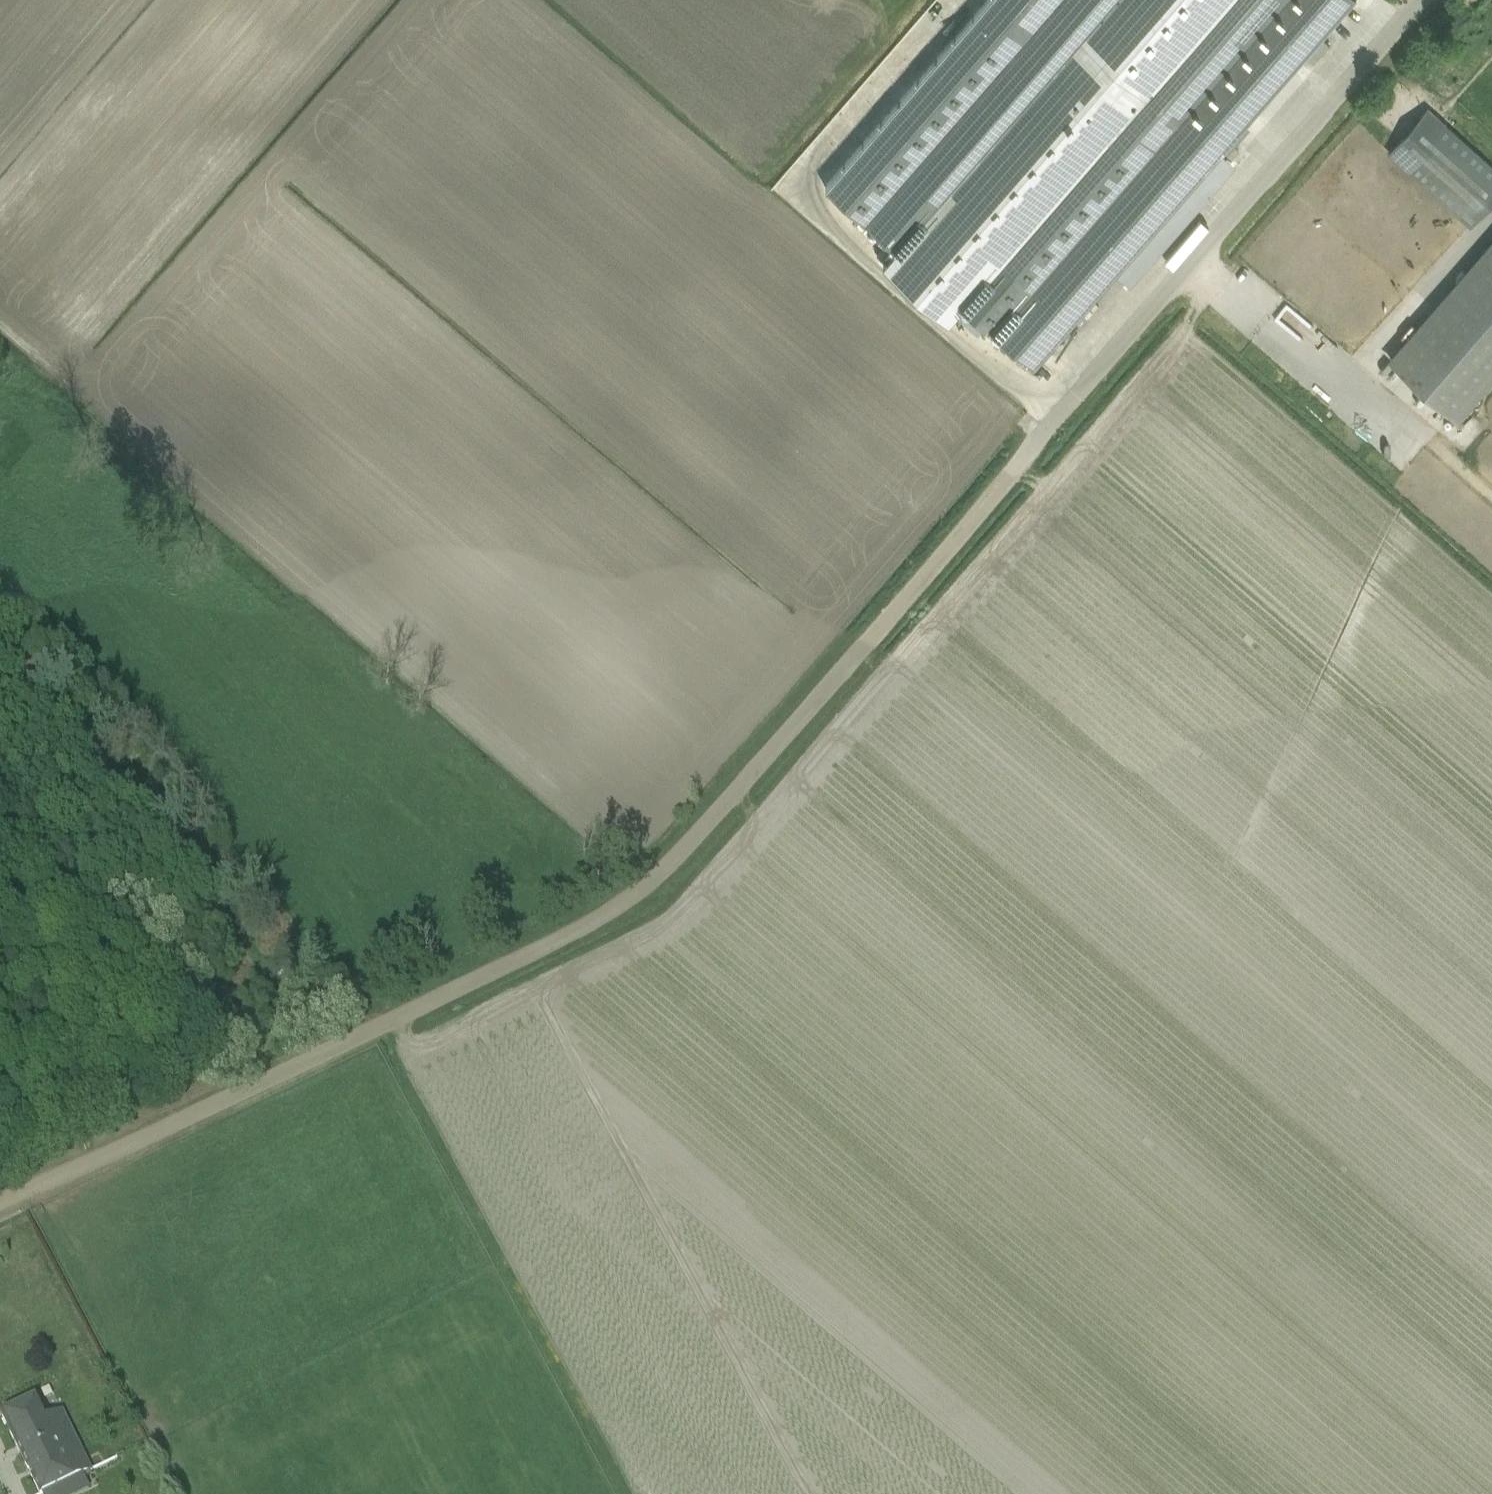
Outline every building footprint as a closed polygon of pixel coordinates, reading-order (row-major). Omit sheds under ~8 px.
[(828,185),(899,247),(886,262),(950,317),(963,303),(1034,365),(1222,151),(1353,0),(990,0),(828,185)] [(1491,201),(1491,162),(1429,107),(1390,151),(1473,223),(1491,201)] [(1388,358),(1458,419),(1491,380),(1491,238),(1388,358)] [(39,1493),(48,1493),(92,1473),(69,1428),(55,1435),(38,1400),(2,1418),(39,1493)]
